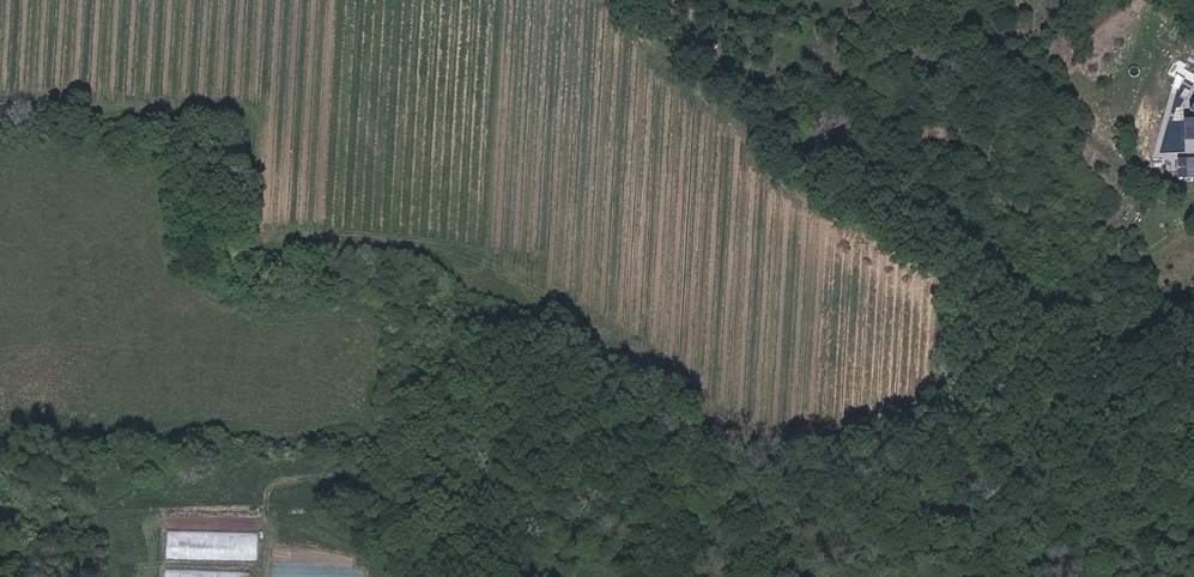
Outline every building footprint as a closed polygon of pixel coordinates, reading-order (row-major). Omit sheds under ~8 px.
[(1189,103),(1190,116),(1181,117),(1181,139),(1193,139),(1193,92),(1189,103)] [(1184,155),(1184,175),(1193,175),(1193,155),(1184,155)]
